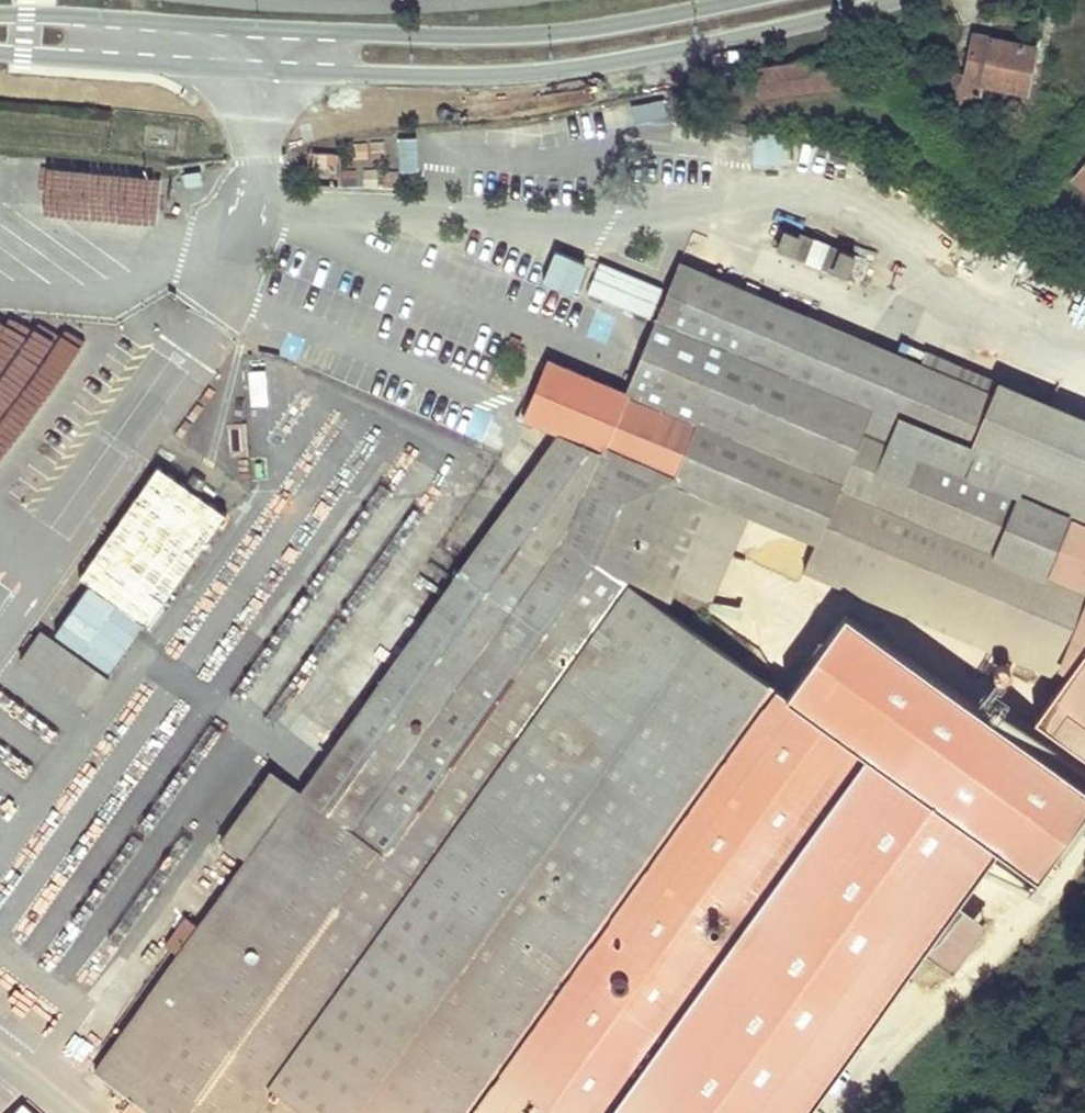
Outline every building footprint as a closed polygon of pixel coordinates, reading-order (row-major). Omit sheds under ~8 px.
[(977,83),(1001,88),(1026,93),(1034,48),(973,36),(961,93),(975,95),(977,83)] [(838,70),(824,72),(810,74),(810,63),(800,64),(753,70),(757,98),(839,89),(838,70)] [(944,116),(945,115),(945,114),(953,110),(960,76),(942,73),(924,88),(922,89),(944,116)] [(705,83),(686,87),(688,97),(707,93),(705,83)] [(784,138),(754,136),(752,168),(782,170),(784,138)] [(1074,179),(1084,187),(1084,164),(1074,179)] [(1015,193),(1020,188),(1025,184),(1018,177),(1008,185),(1015,193)] [(845,276),(850,266),(854,256),(785,227),(776,248),(845,276)] [(542,286),(573,297),(585,264),(555,253),(542,286)] [(661,285),(604,261),(593,289),(650,313),(661,285)] [(848,614),(787,697),(665,610),(670,598),(701,610),(709,591),(680,579),(713,501),(749,516),(815,543),(804,571),(1061,677),(1084,621),(1084,592),(1045,575),(1068,519),(1084,526),(1084,493),(971,445),(991,398),(990,397),(679,266),(625,394),(549,362),(524,420),(560,435),(465,568),(302,794),(269,771),(220,839),(247,858),(198,926),(185,917),(164,945),(177,954),(167,968),(163,965),(91,1068),(152,1112),(806,1112),(998,847),(1037,876),(1084,808),(1084,784),(848,614)] [(998,379),(990,397),(991,398),(971,445),(1084,493),(1084,416),(998,379)] [(246,457),(246,424),(227,424),(227,457),(246,457)] [(185,483),(160,465),(80,577),(90,584),(144,622),(147,624),(227,513),(200,494),(193,489),(185,483)] [(208,482),(194,472),(185,483),(193,489),(200,494),(208,482)] [(715,594),(749,516),(713,501),(680,579),(709,591),(715,594)] [(1068,519),(1045,575),(1084,592),(1084,526),(1068,519)] [(110,670),(144,622),(90,584),(56,632),(110,670)] [(1061,677),(1062,678),(1084,646),(1084,621),(1061,677)] [(21,660),(89,708),(110,679),(42,630),(21,660)] [(1062,678),(1034,715),(1084,754),(1084,646),(1062,678)] [(935,966),(957,978),(986,929),(958,913),(940,943),(946,947),(935,966)] [(25,1103),(17,1112),(36,1112),(25,1103)]
